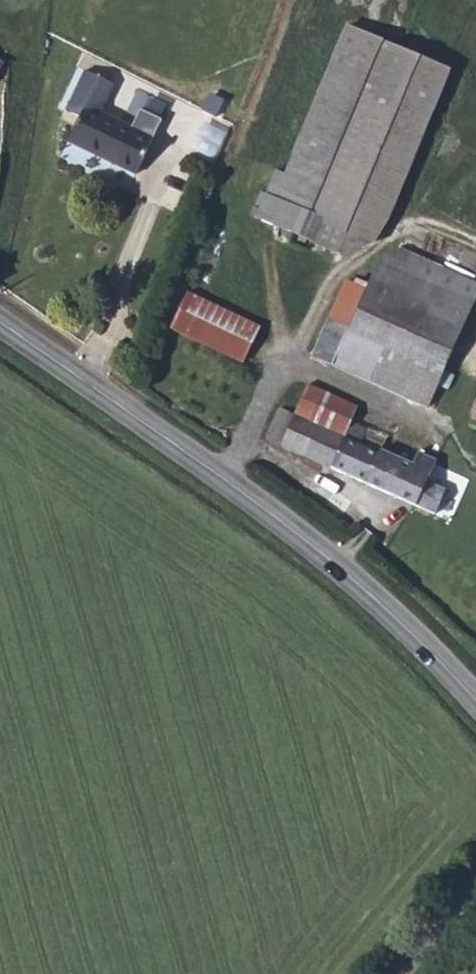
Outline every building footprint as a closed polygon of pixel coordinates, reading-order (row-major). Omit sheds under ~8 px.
[(265,193),(333,224),(323,247),(346,257),(374,244),(388,224),(452,68),(346,24),(284,173),(275,169),(265,193)] [(114,84),(85,70),(66,111),(80,117),(68,141),(136,174),(153,138),(101,112),(114,84)] [(265,193),(256,217),(323,247),(333,224),(265,193)] [(475,299),(475,283),(400,249),(379,261),(366,290),(346,281),(329,319),(444,371),(475,299)] [(259,326),(188,292),(170,328),(241,362),(259,326)] [(427,408),(444,371),(329,319),(312,356),(427,408)] [(308,384),(294,414),(345,437),(352,422),(358,407),(308,384)] [(266,438),(434,514),(445,489),(427,481),(437,460),(418,451),(412,463),(381,449),(386,438),(352,422),(345,437),(294,414),(280,408),(266,438)] [(473,430),(463,450),(475,457),(475,432),(473,430)]
